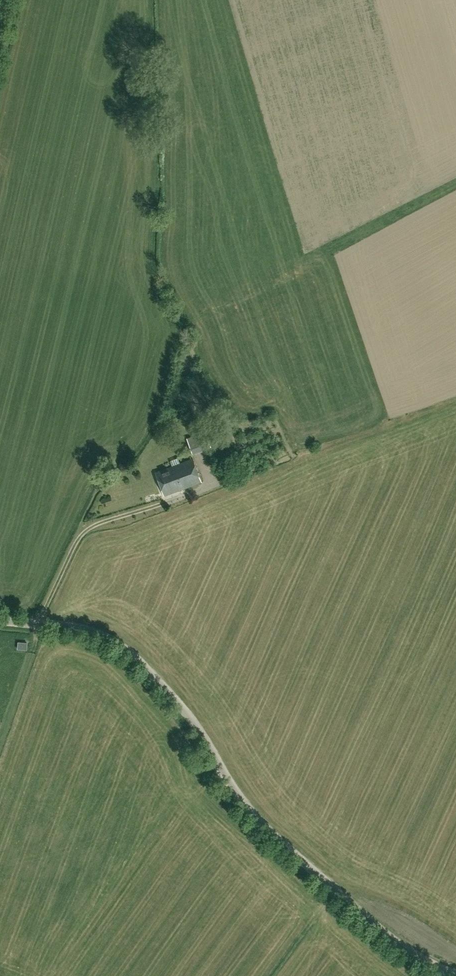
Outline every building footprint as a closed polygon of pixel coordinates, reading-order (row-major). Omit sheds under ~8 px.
[(203,448),(213,445),(210,433),(199,436),(203,448)] [(202,482),(193,459),(156,472),(165,496),(202,482)]
